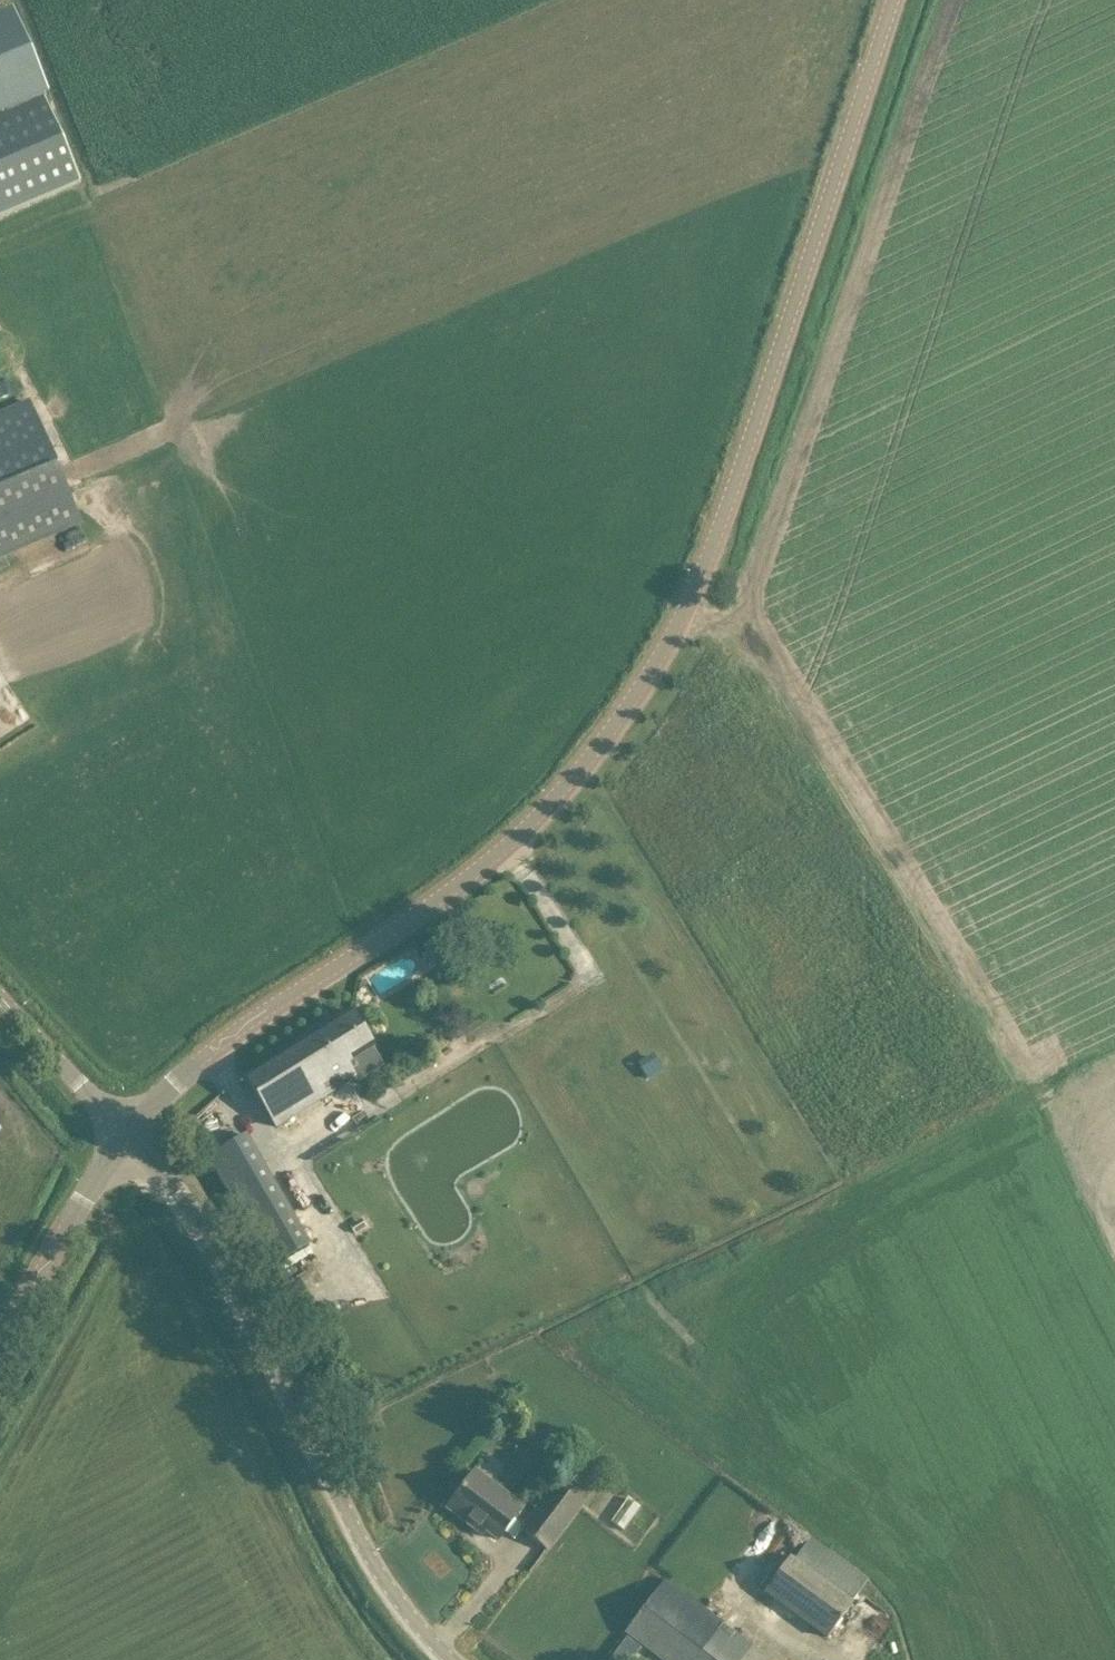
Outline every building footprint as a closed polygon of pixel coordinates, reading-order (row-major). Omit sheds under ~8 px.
[(0,16),(0,114),(43,96),(47,95),(12,11),(0,16)] [(43,100),(0,118),(0,218),(80,184),(44,100),(43,100)] [(82,525),(29,401),(0,414),(0,560),(82,525)] [(373,993),(416,975),(409,957),(366,975),(373,993)] [(246,1077),(246,1078),(277,1128),(355,1079),(347,1064),(373,1048),(351,1012),(246,1077)] [(279,1265),(311,1247),(248,1136),(236,1143),(235,1142),(207,1158),(271,1268),(278,1264),(279,1265)] [(474,1473),(461,1490),(447,1508),(472,1527),(475,1523),(498,1540),(515,1518),(525,1526),(522,1530),(547,1550),(561,1532),(579,1507),(553,1488),(532,1516),(474,1473)] [(791,1556),(763,1594),(827,1640),(853,1602),(852,1601),(866,1579),(810,1538),(795,1559),(791,1556)] [(639,1614),(625,1632),(662,1659),(769,1659),(664,1581),(639,1614)] [(629,1658),(638,1647),(626,1638),(617,1650),(629,1658)]
